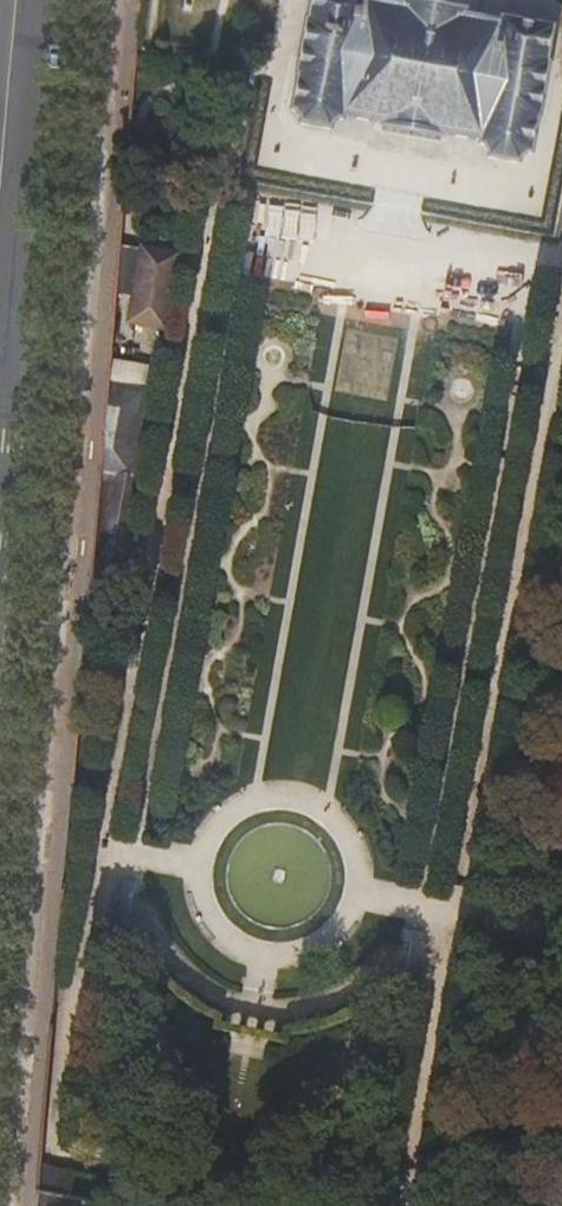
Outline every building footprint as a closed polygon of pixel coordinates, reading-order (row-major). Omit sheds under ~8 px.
[(292,112),(296,113),(296,116),(297,118),(299,121),(302,122),(301,126),(308,127),(322,130),(330,131),(331,127),(336,125),(338,124),(339,121),(344,121),(345,117),(382,124),(382,127),(385,128),(442,138),(443,134),(480,140),(479,145),(483,146),(483,149),(484,152),(487,154),(490,155),(489,159),(497,160),(510,163),(518,164),(519,158),(523,158),(524,156),(527,153),(531,153),(533,140),(535,128),(535,127),(537,120),(539,120),(541,111),(547,76),(549,65),(546,64),(553,29),(524,24),(501,20),(501,23),(463,16),(464,13),(441,9),(433,7),(402,2),(401,5),(393,4),(374,0),(312,0),(308,22),(307,22),(305,31),(303,45),(302,48),(300,62),(297,78),(298,79),(297,85),(295,99),(292,112)] [(130,322),(165,328),(178,256),(117,245),(114,276),(137,280),(130,322)] [(87,585),(109,586),(147,369),(108,363),(87,585)] [(36,1183),(73,1190),(76,1169),(38,1163),(36,1183)] [(97,1190),(110,1192),(113,1180),(99,1178),(97,1190)]
